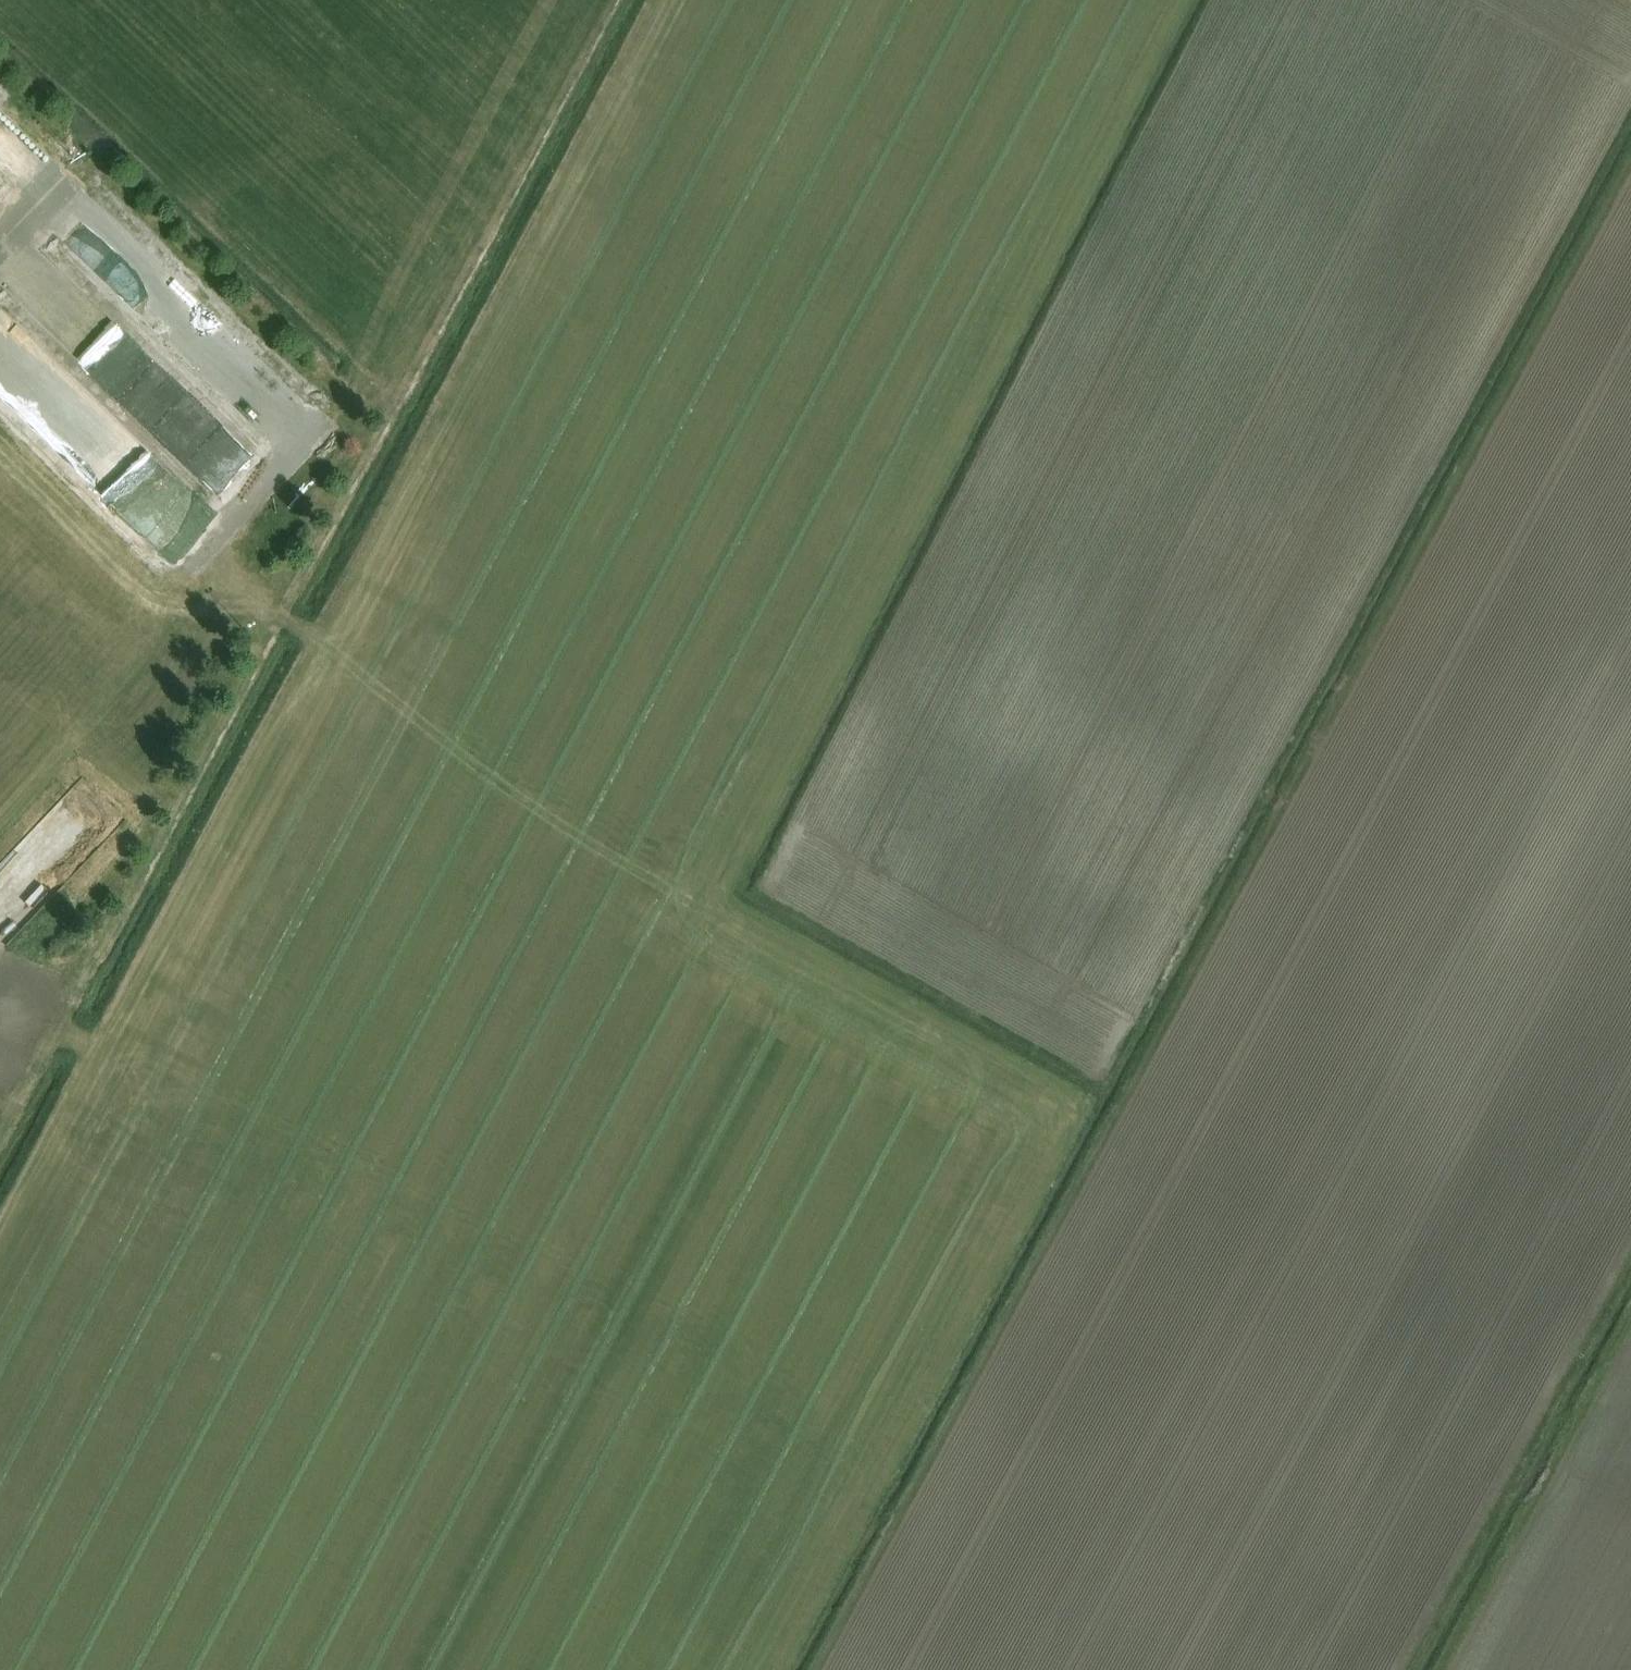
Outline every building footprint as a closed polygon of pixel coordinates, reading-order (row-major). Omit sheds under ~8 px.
[(149,529),(170,546),(191,521),(170,504),(149,529)]
